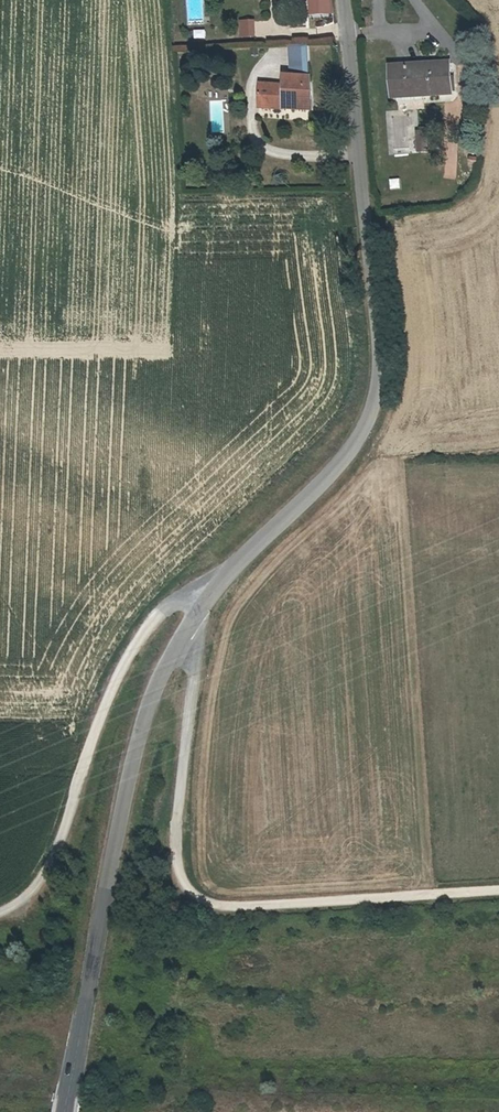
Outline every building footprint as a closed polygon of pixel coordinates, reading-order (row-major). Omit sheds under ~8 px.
[(324,13),(324,1),(316,1),(316,13),(324,13)] [(241,38),(257,37),(257,19),(240,20),(241,38)] [(318,29),(329,28),(327,20),(316,21),(318,29)] [(297,86),(308,86),(306,49),(296,49),(297,86)] [(451,66),(393,68),(395,97),(451,96),(451,66)] [(280,108),(280,112),(309,111),(308,86),(297,86),(256,89),(256,108),(280,108)] [(209,88),(208,100),(218,101),(220,89),(209,88)] [(214,133),(223,132),(221,100),(211,101),(214,133)] [(391,179),(392,190),(402,190),(401,179),(391,179)]
